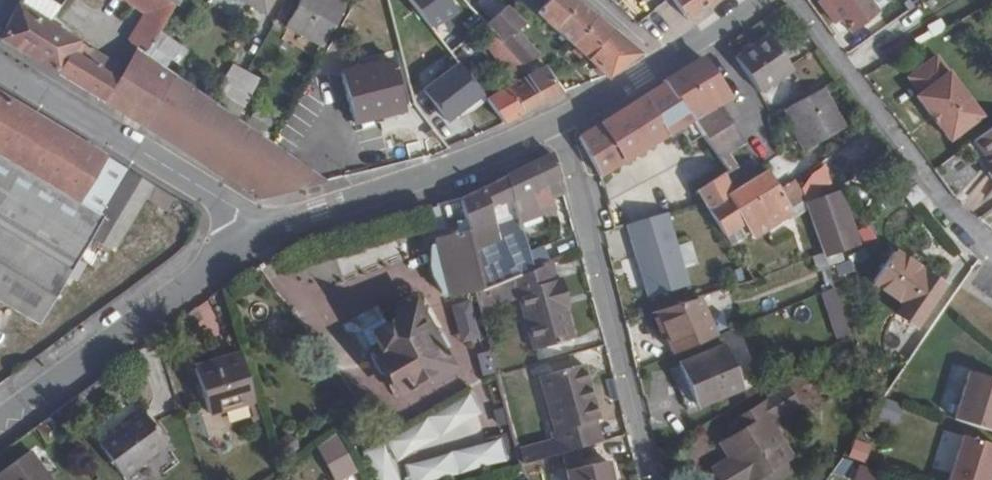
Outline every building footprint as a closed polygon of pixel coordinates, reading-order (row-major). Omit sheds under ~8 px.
[(135,1),(150,13),(133,35),(150,47),(180,3),(175,0),(135,0),(135,1)] [(268,11),(274,0),(250,0),(268,11)] [(331,0),(305,0),(291,23),(327,44),(347,10),(331,0)] [(443,44),(472,29),(457,0),(419,0),(443,44)] [(544,0),(525,0),(536,10),(544,0)] [(595,13),(580,0),(544,0),(536,10),(573,40),(595,13)] [(686,16),(709,0),(674,0),(686,16)] [(836,0),(825,0),(842,19),(847,14),(836,0)] [(847,14),(859,27),(884,6),(880,0),(836,0),(847,14)] [(539,52),(516,28),(525,18),(505,1),(483,21),(486,24),(502,41),(520,63),(539,52)] [(667,1),(644,17),(659,39),(682,23),(667,1)] [(50,22),(21,3),(3,35),(24,49),(36,29),(45,37),(46,32),(50,22)] [(592,55),(614,27),(595,13),(573,40),(592,55)] [(36,29),(24,49),(109,101),(122,81),(106,71),(74,50),(80,41),(50,22),(46,32),(45,37),(36,29)] [(502,41),(486,24),(462,46),(492,81),(520,63),(502,41)] [(642,51),(614,27),(592,55),(612,72),(642,51)] [(754,75),(787,54),(769,27),(737,49),(754,75)] [(170,35),(162,46),(185,60),(192,49),(170,35)] [(112,62),(80,41),(74,50),(106,71),(112,62)] [(109,101),(145,124),(178,74),(141,51),(122,81),(109,101)] [(722,78),(705,51),(668,74),(668,75),(690,105),(700,118),(718,105),(720,104),(709,86),(722,78)] [(922,93),(955,138),(986,112),(942,53),(914,75),(926,90),(922,93)] [(793,64),(787,54),(754,75),(760,85),(793,64)] [(396,57),(343,69),(354,120),(407,107),(396,57)] [(234,92),(249,66),(237,58),(221,84),(234,92)] [(424,88),(451,122),(487,93),(460,59),(424,88)] [(548,105),(571,94),(547,62),(527,74),(548,105)] [(262,74),(249,66),(234,92),(247,99),(262,74)] [(330,175),(178,74),(145,124),(257,193),(330,175)] [(533,114),(548,105),(527,74),(511,82),(533,114)] [(690,105),(668,75),(606,123),(629,157),(659,139),(667,134),(661,124),(690,105)] [(732,96),(722,78),(709,86),(720,104),(732,96)] [(511,82),(487,94),(512,123),(533,114),(511,82)] [(847,121),(826,83),(787,105),(808,145),(847,121)] [(47,318),(107,213),(134,166),(0,91),(0,290),(47,318)] [(700,118),(690,105),(661,124),(667,134),(659,139),(666,150),(705,124),(700,118)] [(731,123),(718,105),(700,118),(705,124),(713,136),(731,123)] [(731,123),(713,136),(728,156),(745,143),(731,123)] [(980,136),(991,154),(991,126),(980,136)] [(555,150),(509,173),(522,213),(555,204),(551,187),(564,183),(555,150)] [(792,204),(781,186),(768,165),(736,186),(725,170),(701,186),(727,229),(748,216),(756,229),(793,206),(792,204)] [(130,227),(149,193),(158,179),(134,166),(107,213),(130,227)] [(522,213),(509,173),(465,195),(473,226),(491,282),(538,261),(522,213)] [(806,187),(804,180),(801,174),(781,186),(792,204),(808,193),(806,187)] [(979,208),(990,194),(991,195),(991,177),(987,174),(967,199),(979,208)] [(808,193),(829,250),(844,245),(841,234),(857,229),(839,176),(806,187),(808,193)] [(174,208),(183,193),(158,179),(149,193),(174,208)] [(473,226),(465,195),(452,199),(460,230),(473,226)] [(628,201),(602,207),(621,281),(649,274),(628,201)] [(727,229),(735,242),(756,229),(748,216),(727,229)] [(491,282),(473,226),(460,230),(442,236),(460,297),(476,290),(477,288),(491,282)] [(894,250),(873,283),(904,303),(897,313),(916,327),(943,284),(894,250)] [(554,255),(538,261),(491,282),(477,288),(476,290),(479,301),(520,289),(538,348),(579,336),(569,304),(567,296),(572,293),(565,273),(560,275),(554,255)] [(757,276),(773,271),(765,259),(750,265),(757,276)] [(674,349),(710,335),(695,294),(657,305),(674,349)] [(474,300),(454,303),(459,342),(480,339),(474,300)] [(387,315),(370,324),(377,338),(374,340),(382,355),(386,355),(392,366),(388,369),(399,391),(435,372),(439,378),(458,368),(435,324),(430,325),(416,302),(388,316),(387,315)] [(828,337),(842,329),(832,315),(819,323),(828,337)] [(730,339),(686,357),(701,399),(746,380),(730,339)] [(491,350),(477,354),(483,375),(497,371),(491,350)] [(263,402),(249,357),(203,372),(217,417),(263,402)] [(701,399),(686,357),(678,360),(694,401),(701,399)] [(524,449),(528,462),(609,438),(602,417),(605,415),(589,361),(546,375),(563,429),(558,430),(561,438),(524,449)] [(991,424),(991,371),(976,366),(961,414),(991,424)] [(728,467),(736,479),(751,479),(800,445),(777,411),(803,392),(793,377),(744,409),(752,419),(737,428),(746,442),(744,456),(728,467)] [(899,421),(901,402),(883,399),(880,419),(899,421)] [(508,461),(502,438),(483,442),(475,408),(364,435),(375,479),(431,479),(508,461)] [(153,414),(107,446),(130,479),(175,447),(153,414)] [(67,434),(55,417),(40,428),(51,445),(67,434)] [(723,460),(728,467),(744,456),(746,442),(737,428),(730,433),(739,448),(723,460)] [(967,435),(955,479),(991,479),(991,442),(967,435)] [(855,438),(849,457),(867,463),(874,444),(855,438)] [(356,448),(351,440),(333,452),(338,459),(356,448)] [(356,448),(338,459),(350,479),(373,479),(374,479),(356,448)] [(2,477),(4,479),(54,479),(35,453),(2,477)] [(615,458),(574,470),(577,479),(621,479),(615,458)] [(879,468),(857,465),(855,479),(878,479),(879,468)]
